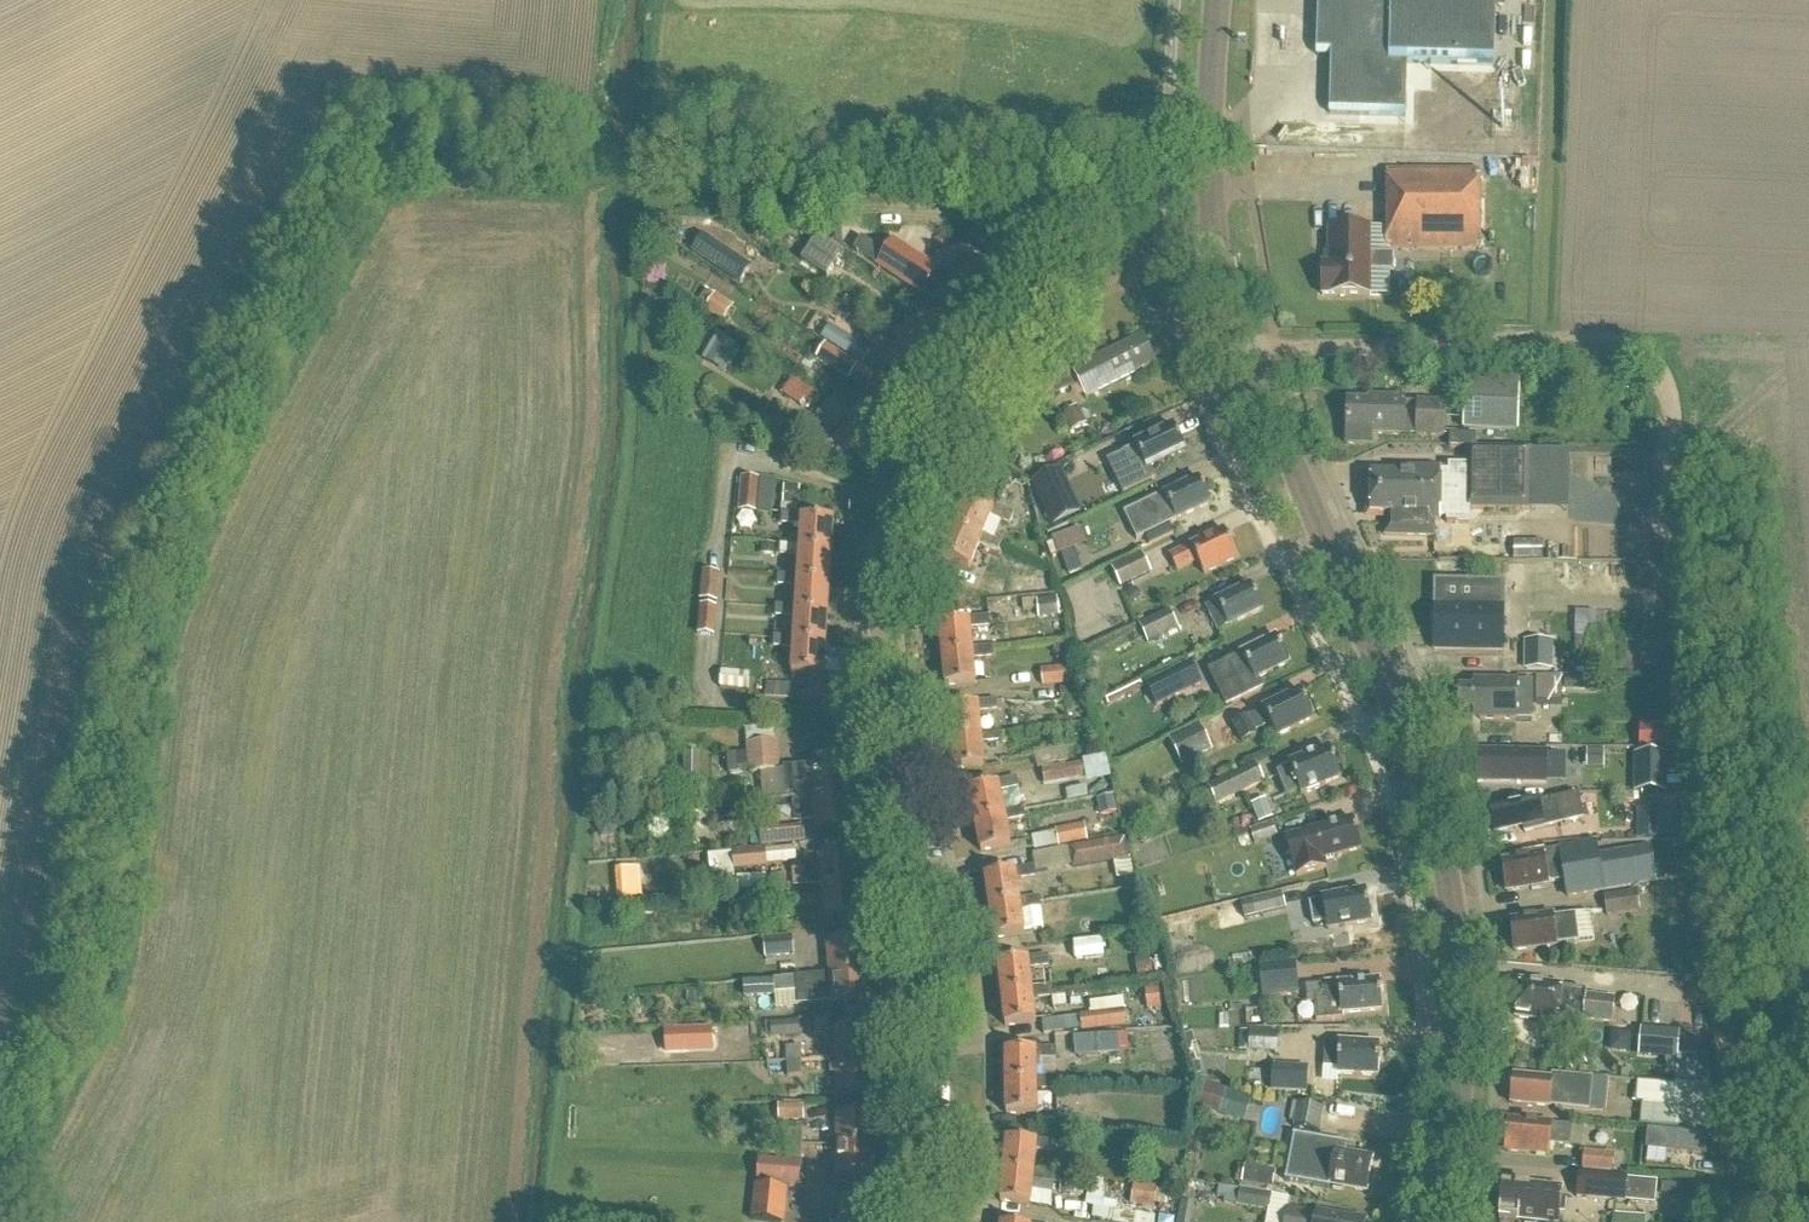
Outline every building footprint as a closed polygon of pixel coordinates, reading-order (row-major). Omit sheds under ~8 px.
[(1332,118),(1407,120),(1408,65),(1496,66),(1497,0),(1319,0),(1318,57),(1333,57),(1332,118)] [(1479,174),(1387,175),(1388,254),(1480,253),(1479,174)] [(1322,264),(1322,296),(1371,296),(1371,272),(1393,273),(1393,256),(1371,256),(1371,229),(1328,229),(1328,261),(1328,264),(1322,264)] [(741,284),(752,268),(705,235),(694,251),(741,284)] [(851,252),(872,261),(878,247),(857,239),(851,252)] [(947,280),(937,274),(939,272),(894,244),(878,269),(922,297),(925,294),(934,303),(940,309),(943,306),(960,322),(969,313),(998,283),(977,263),(975,265),(968,258),(947,280)] [(714,294),(704,311),(724,322),(734,305),(714,294)] [(831,327),(823,339),(863,365),(871,352),(831,327)] [(717,337),(702,361),(726,375),(740,351),(717,337)] [(1069,365),(1043,377),(1053,399),(1078,387),(1085,401),(1157,366),(1143,337),(1072,371),(1069,365)] [(860,367),(828,346),(819,360),(851,381),(860,367)] [(782,391),(810,411),(821,396),(793,376),(782,391)] [(1465,379),(1463,430),(1519,432),(1520,381),(1465,379)] [(853,416),(886,438),(903,411),(870,389),(853,416)] [(1405,405),(1405,401),(1376,399),(1376,404),(1348,403),(1346,447),(1372,447),(1372,437),(1404,438),(1444,439),(1445,406),(1417,405),(1405,405)] [(1088,425),(1079,408),(1065,416),(1074,433),(1088,425)] [(1135,448),(1135,449),(1124,454),(1124,455),(1108,463),(1123,496),(1156,480),(1151,469),(1186,453),(1174,429),(1135,448)] [(1450,437),(1449,450),(1476,450),(1477,437),(1450,437)] [(1385,516),(1385,538),(1434,539),(1435,523),(1447,523),(1447,525),(1470,526),(1470,512),(1529,512),(1530,492),(1544,493),(1545,453),(1467,452),(1467,468),(1449,468),(1449,471),(1401,470),(1401,476),(1373,475),(1373,476),(1371,476),(1370,516),(1385,516)] [(1058,472),(1030,486),(1051,529),(1082,514),(1061,471),(1058,472)] [(758,515),(761,482),(741,480),(738,513),(758,515)] [(1199,480),(1164,497),(1164,496),(1124,515),(1137,542),(1177,523),(1212,506),(1199,480)] [(1010,527),(1014,517),(995,509),(994,513),(964,501),(952,529),(982,542),(984,538),(991,519),(1010,527)] [(835,525),(803,523),(803,518),(783,517),(782,528),(802,529),(801,549),(801,553),(832,555),(833,555),(835,525)] [(1058,555),(1086,544),(1080,528),(1051,539),(1058,555)] [(952,529),(940,558),(969,571),(979,548),(998,556),(1002,546),(984,538),(982,542),(952,529)] [(1224,532),(1170,558),(1178,573),(1198,563),(1204,577),(1238,560),(1224,532)] [(1513,542),(1513,558),(1543,558),(1543,542),(1513,542)] [(799,579),(799,584),(830,586),(831,586),(833,555),(832,555),(801,553),(801,549),(781,547),(780,558),(800,559),(799,579)] [(1121,590),(1152,575),(1142,556),(1111,571),(1121,590)] [(703,573),(700,602),(717,604),(720,575),(703,573)] [(1477,586),(1436,585),(1435,651),(1503,653),(1504,586),(1493,586),(1493,573),(1477,573),(1477,586)] [(797,610),(797,614),(829,616),(831,586),(830,586),(799,584),(799,579),(779,578),(778,589),(798,590),(797,610)] [(1251,586),(1207,608),(1219,634),(1263,613),(1251,586)] [(700,608),(698,637),(715,639),(718,609),(700,608)] [(794,645),(826,647),(829,616),(797,614),(797,610),(777,609),(776,619),(796,620),(795,641),(794,645)] [(1149,646),(1179,631),(1170,612),(1139,626),(1149,646)] [(973,654),(973,652),(971,632),(990,630),(989,619),(969,621),(969,624),(940,627),(943,657),(973,654)] [(1264,692),(1259,681),(1289,666),(1276,638),(1225,664),(1208,672),(1226,710),(1264,692)] [(774,649),(794,651),(792,677),(824,679),(826,647),(794,645),(795,641),(775,639),(774,649)] [(1523,640),(1523,670),(1554,669),(1553,640),(1523,640)] [(973,654),(943,657),(946,689),(976,686),(974,662),(993,660),(992,650),(973,652),(973,654)] [(1191,663),(1145,686),(1157,710),(1203,687),(1191,663)] [(1071,669),(1041,672),(1043,688),(1060,686),(1072,685),(1071,669)] [(1563,681),(1536,681),(1537,707),(1563,707),(1563,681)] [(1459,713),(1474,713),(1474,718),(1480,718),(1480,722),(1517,722),(1517,684),(1474,683),(1474,692),(1459,692),(1459,713)] [(1300,693),(1263,711),(1263,712),(1248,720),(1247,719),(1233,726),(1242,745),(1257,738),(1255,734),(1270,726),(1277,740),(1314,722),(1300,693)] [(978,707),(948,710),(951,741),(982,738),(981,735),(979,716),(999,714),(998,703),(978,705),(978,707)] [(1201,727),(1169,742),(1182,768),(1213,752),(1201,727)] [(981,735),(982,738),(951,741),(954,773),(985,769),(982,746),(1002,744),(1001,733),(981,735)] [(780,771),(777,743),(747,746),(750,775),(780,771)] [(1289,766),(1291,770),(1277,775),(1286,799),(1300,793),(1301,797),(1342,781),(1329,750),(1289,766)] [(1633,754),(1633,792),(1668,792),(1668,753),(1633,754)] [(1548,756),(1530,755),(1479,755),(1479,784),(1547,785),(1548,756)] [(813,800),(852,796),(849,764),(810,768),(810,769),(785,771),(788,802),(797,801),(813,800)] [(1042,771),(1045,788),(1086,781),(1083,764),(1042,771)] [(1209,790),(1218,810),(1266,787),(1256,767),(1209,790)] [(1005,817),(1004,814),(1000,795),(1019,791),(1017,780),(997,784),(998,787),(968,793),(975,823),(1005,817)] [(852,796),(813,800),(797,801),(799,825),(815,823),(816,832),(855,828),(852,796)] [(1253,806),(1260,825),(1275,819),(1267,800),(1253,806)] [(1538,803),(1490,814),(1495,835),(1515,831),(1515,832),(1524,830),(1525,835),(1544,831),(1544,829),(1561,825),(1556,802),(1539,806),(1538,803)] [(718,807),(720,827),(740,825),(738,805),(718,807)] [(1024,810),(1004,814),(1005,817),(975,823),(981,854),(1011,848),(1006,825),(1026,821),(1024,810)] [(1647,811),(1647,839),(1682,840),(1682,811),(1647,811)] [(1324,862),(1362,852),(1353,822),(1314,832),(1285,840),(1296,879),(1327,871),(1324,862)] [(1255,847),(1278,840),(1273,825),(1250,832),(1255,847)] [(1085,826),(1056,832),(1059,849),(1088,844),(1085,826)] [(760,830),(762,847),(792,845),(790,827),(760,830)] [(1032,838),(1035,851),(1057,846),(1055,834),(1032,838)] [(1099,844),(1071,849),(1074,871),(1130,862),(1126,840),(1099,844)] [(1523,860),(1502,864),(1508,894),(1550,887),(1550,886),(1565,883),(1568,899),(1604,893),(1602,884),(1635,878),(1631,854),(1598,860),(1596,845),(1560,851),(1523,857),(1523,860)] [(766,852),(733,855),(735,874),(768,870),(766,852)] [(822,888),(860,884),(857,852),(818,856),(820,869),(793,872),(794,890),(821,887),(822,888)] [(708,855),(710,880),(730,879),(729,854),(708,855)] [(1015,872),(1015,875),(985,879),(990,910),(1020,905),(1020,902),(1017,883),(1037,880),(1035,869),(1015,872)] [(736,891),(768,888),(766,874),(735,877),(736,891)] [(771,878),(772,893),(788,891),(787,877),(771,878)] [(860,884),(822,888),(825,920),(863,916),(860,884)] [(772,893),(774,906),(789,904),(788,891),(772,893)] [(1322,900),(1323,902),(1310,905),(1313,927),(1326,924),(1328,932),(1372,925),(1366,893),(1322,900)] [(1607,918),(1640,913),(1638,894),(1604,898),(1607,918)] [(1282,895),(1241,905),(1245,921),(1287,911),(1282,895)] [(1025,937),(1021,913),(1041,910),(1039,899),(1020,902),(1020,905),(990,910),(995,941),(1025,937)] [(1558,948),(1558,947),(1579,944),(1594,942),(1591,915),(1576,917),(1575,917),(1554,919),(1554,918),(1511,923),(1515,954),(1558,948)] [(765,962),(795,959),(793,937),(763,940),(765,962)] [(866,940),(827,944),(830,976),(869,972),(866,940)] [(1074,960),(1104,958),(1103,940),(1073,942),(1074,960)] [(1028,963),(999,967),(1002,997),(1032,993),(1032,991),(1030,972),(1049,969),(1048,958),(1028,961),(1028,963)] [(795,965),(780,966),(781,981),(796,979),(795,965)] [(1263,1001),(1299,997),(1296,967),(1259,971),(1263,1001)] [(833,1008),(872,1004),(869,972),(830,976),(796,980),(798,994),(799,1007),(833,1003),(833,1008)] [(796,979),(781,981),(783,995),(798,994),(796,980),(796,979)] [(745,1000),(776,997),(775,982),(744,984),(745,1000)] [(1343,1021),(1343,1016),(1382,1013),(1380,983),(1340,986),(1340,984),(1322,985),(1323,997),(1315,998),(1317,1024),(1343,1021)] [(1587,994),(1562,991),(1563,989),(1520,984),(1516,1020),(1558,1025),(1559,1023),(1583,1026),(1583,1022),(1613,1025),(1615,1001),(1586,997),(1587,994)] [(1032,993),(1002,997),(1006,1029),(1036,1025),(1033,1002),(1053,1000),(1052,989),(1032,991),(1032,993)] [(1124,1011),(1080,1017),(1082,1034),(1127,1028),(1124,1011)] [(801,1039),(800,1025),(772,1027),(773,1041),(801,1039)] [(874,1028),(835,1030),(836,1062),(875,1060),(874,1028)] [(1678,1062),(1680,1034),(1641,1030),(1639,1059),(1678,1062)] [(1249,1055),(1277,1056),(1279,1034),(1250,1032),(1249,1055)] [(1119,1052),(1118,1034),(1073,1037),(1074,1055),(1119,1052)] [(1325,1047),(1323,1069),(1338,1070),(1338,1077),(1378,1079),(1380,1048),(1339,1045),(1339,1048),(1325,1047)] [(786,1050),(787,1064),(803,1063),(802,1049),(786,1050)] [(1036,1062),(1056,1062),(1056,1051),(1036,1051),(1036,1054),(1006,1054),(1006,1085),(1037,1084),(1037,1082),(1036,1062)] [(875,1060),(836,1062),(837,1094),(876,1093),(875,1060)] [(787,1064),(788,1079),(803,1078),(803,1063),(787,1064)] [(1309,1069),(1273,1067),(1272,1094),(1307,1096),(1309,1069)] [(1553,1082),(1515,1078),(1512,1107),(1551,1110),(1551,1102),(1588,1105),(1590,1086),(1553,1082)] [(1057,1081),(1037,1082),(1037,1084),(1006,1085),(1007,1116),(1037,1116),(1037,1093),(1057,1092),(1057,1081)] [(1234,1095),(1207,1086),(1199,1110),(1227,1118),(1234,1095)] [(1324,1110),(1293,1105),(1287,1138),(1317,1144),(1324,1110)] [(778,1123),(803,1123),(804,1108),(779,1107),(778,1123)] [(836,1148),(875,1149),(876,1117),(837,1116),(836,1148)] [(1508,1150),(1507,1154),(1549,1158),(1550,1148),(1570,1150),(1572,1129),(1510,1123),(1510,1127),(1507,1127),(1505,1150),(1508,1150)] [(783,1147),(799,1147),(799,1133),(784,1132),(783,1147)] [(1007,1142),(1004,1173),(1034,1176),(1034,1173),(1036,1153),(1056,1155),(1057,1145),(1037,1143),(1037,1145),(1007,1142)] [(799,1162),(799,1147),(783,1147),(783,1161),(799,1162)] [(874,1181),(875,1149),(836,1148),(836,1180),(874,1181)] [(1311,1174),(1330,1178),(1329,1188),(1367,1195),(1374,1161),(1335,1154),(1334,1159),(1314,1155),(1311,1174)] [(1612,1174),(1614,1157),(1585,1155),(1583,1171),(1612,1174)] [(801,1164),(759,1163),(759,1186),(800,1187),(801,1164)] [(1273,1190),(1276,1174),(1245,1168),(1242,1184),(1273,1190)] [(1004,1173),(1001,1204),(1031,1207),(1033,1184),(1053,1186),(1054,1175),(1034,1173),(1034,1176),(1004,1173)] [(1657,1184),(1628,1181),(1628,1180),(1579,1176),(1577,1200),(1655,1207),(1657,1184)] [(751,1221),(752,1221),(785,1221),(787,1188),(752,1186),(751,1221)] [(1132,1207),(1154,1210),(1157,1189),(1134,1186),(1132,1207)] [(1563,1191),(1508,1186),(1507,1199),(1502,1198),(1499,1221),(1505,1221),(1559,1221),(1563,1191)] [(1272,1197),(1227,1189),(1224,1205),(1269,1213),(1272,1197)] [(832,1221),(871,1221),(873,1206),(834,1201),(832,1221)] [(1286,1221),(1360,1221),(1317,1214),(1317,1216),(1288,1212),(1286,1221)] [(1648,1217),(1616,1213),(1615,1221),(1648,1221),(1648,1217)]
